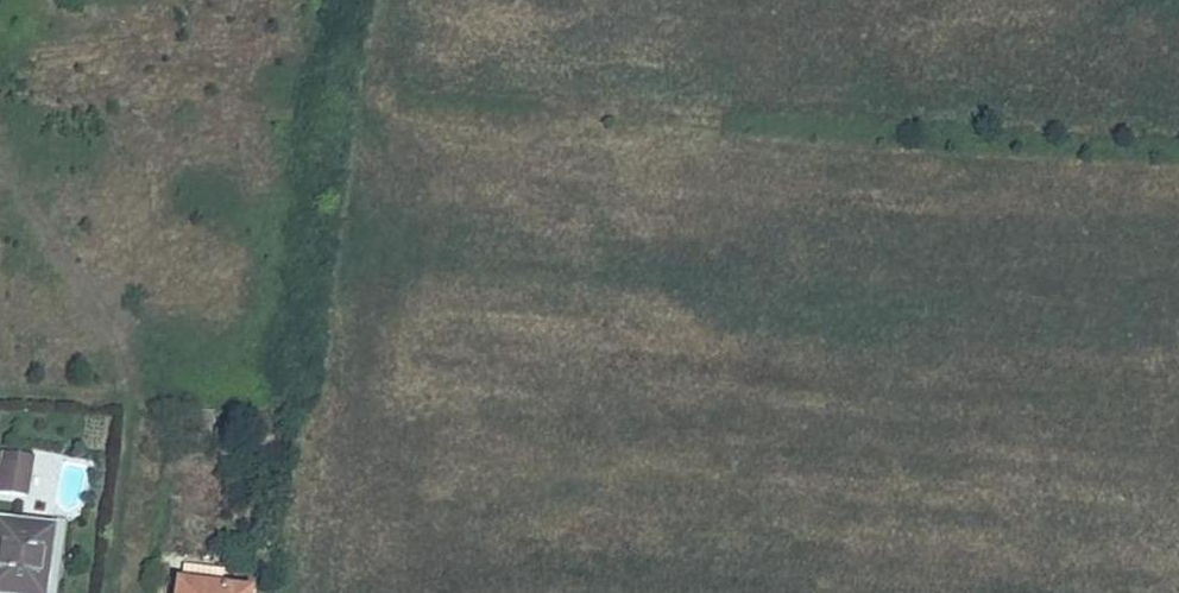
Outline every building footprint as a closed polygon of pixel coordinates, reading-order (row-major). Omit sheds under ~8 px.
[(2,454),(0,464),(0,494),(25,498),(32,459),(2,454)] [(45,592),(51,592),(61,517),(0,511),(0,589),(45,592)] [(178,592),(248,592),(249,585),(223,584),(225,565),(200,562),(198,581),(180,580),(178,592)]
